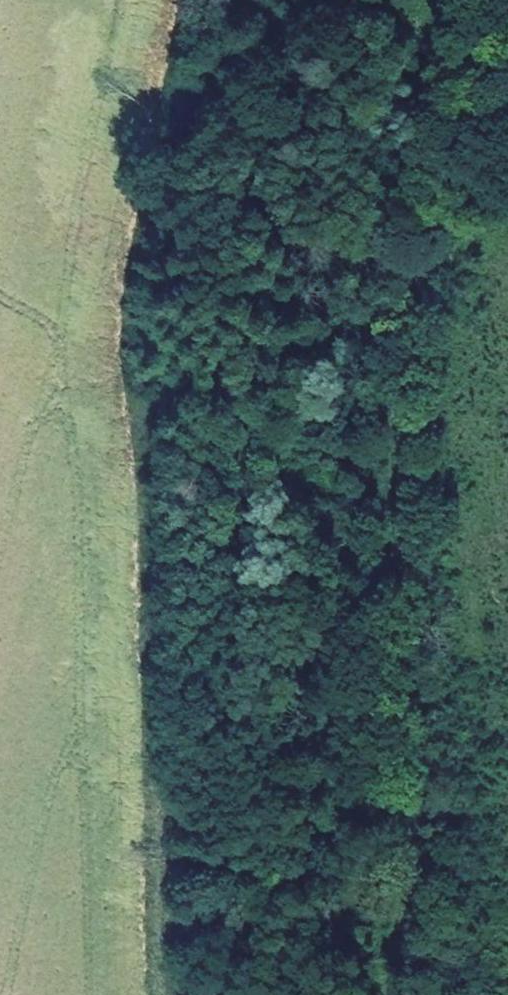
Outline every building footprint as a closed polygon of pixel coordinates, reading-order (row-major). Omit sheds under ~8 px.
[(458,65),(448,61),(443,75),(453,79),(458,65)]
